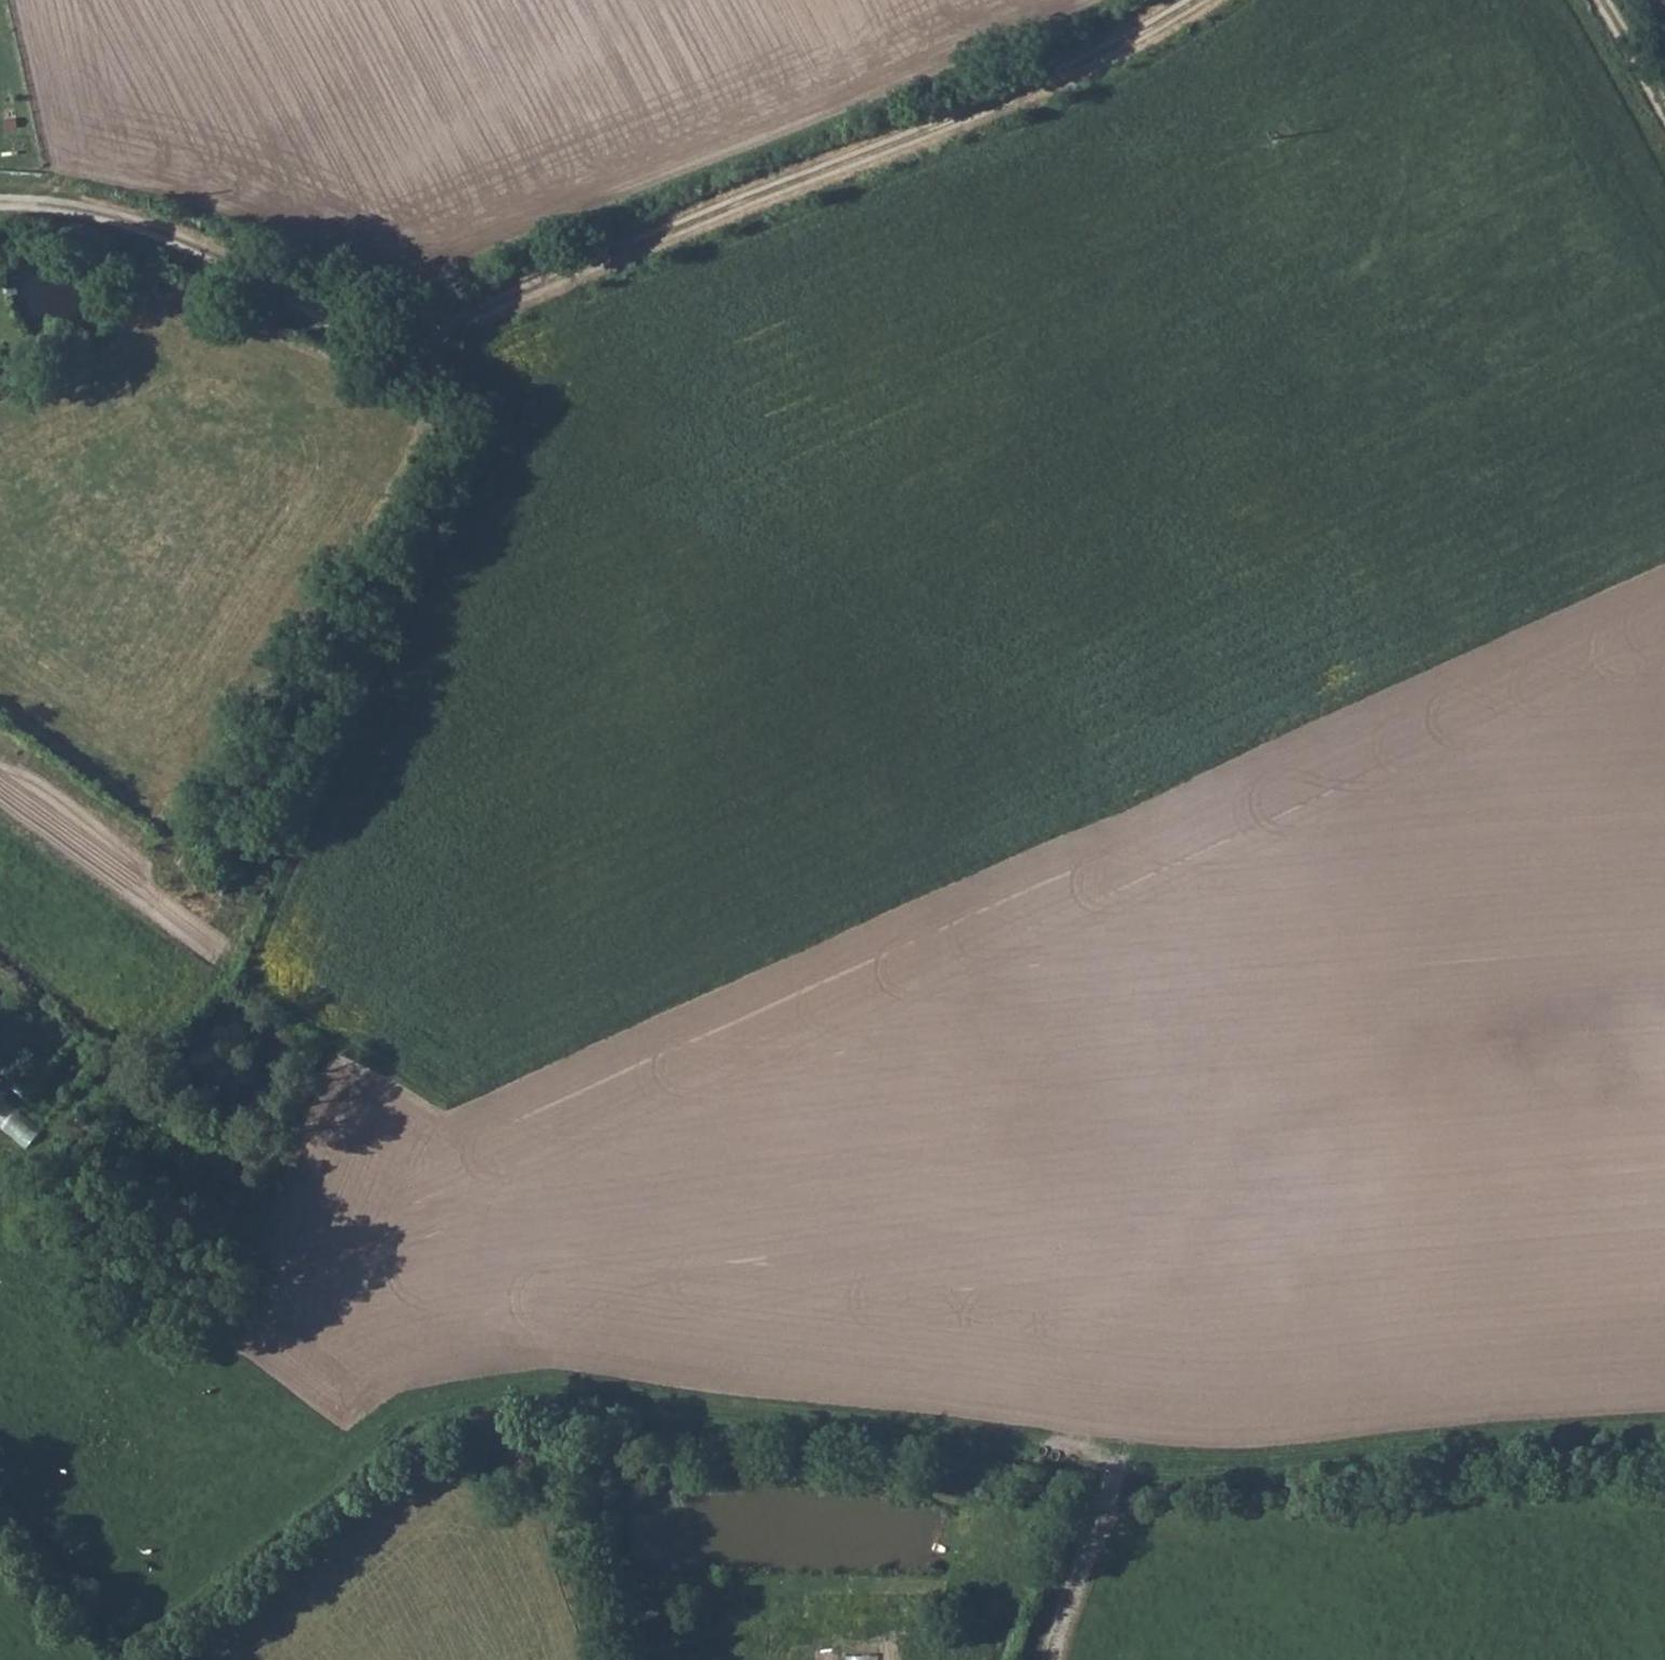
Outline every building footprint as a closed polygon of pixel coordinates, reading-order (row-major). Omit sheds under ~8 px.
[(18,1159),(43,1129),(1,1094),(0,1095),(0,1144),(18,1159)] [(849,1652),(849,1659),(882,1659),(882,1652),(849,1652)]
